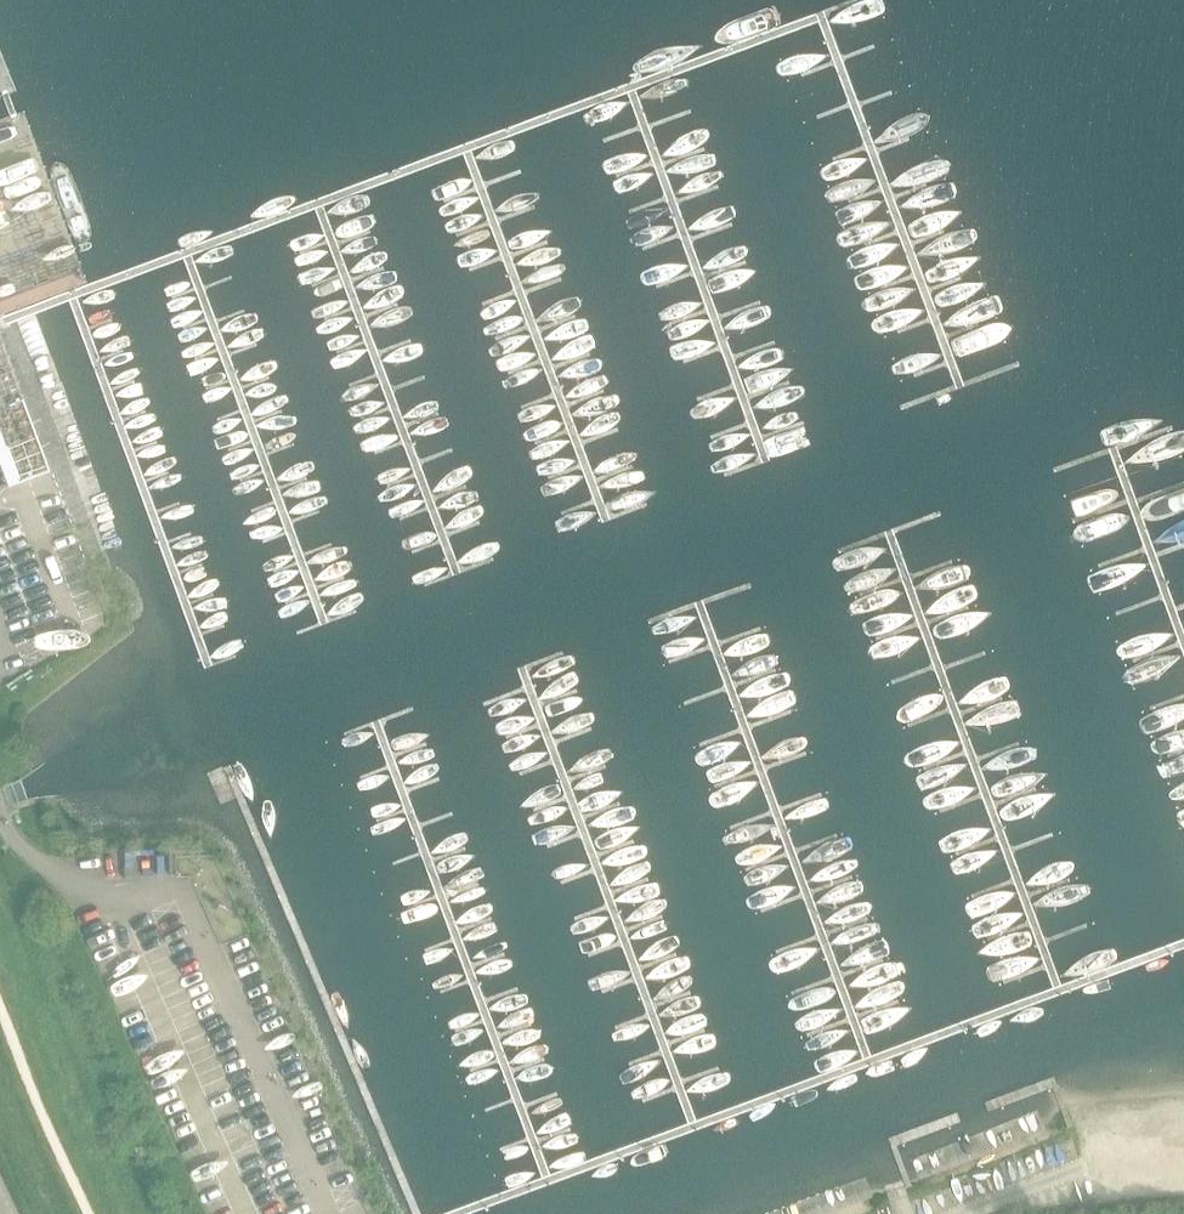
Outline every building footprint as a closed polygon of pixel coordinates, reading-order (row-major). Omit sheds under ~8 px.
[(8,480),(0,458),(0,483),(8,480)]
